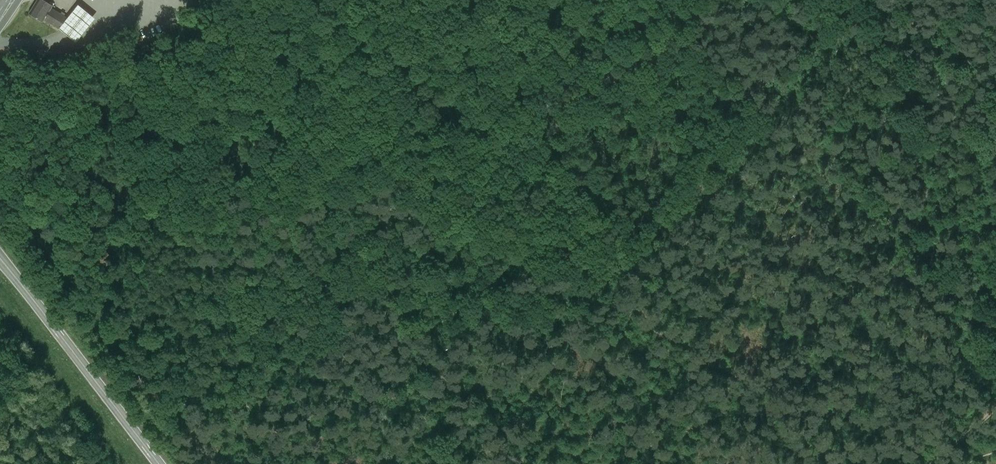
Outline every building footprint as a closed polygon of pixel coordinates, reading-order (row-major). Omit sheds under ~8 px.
[(44,0),(37,0),(29,13),(43,22),(44,19),(59,29),(66,17),(51,8),(53,6),(44,0)] [(77,42),(96,19),(79,5),(60,28),(77,42)]
